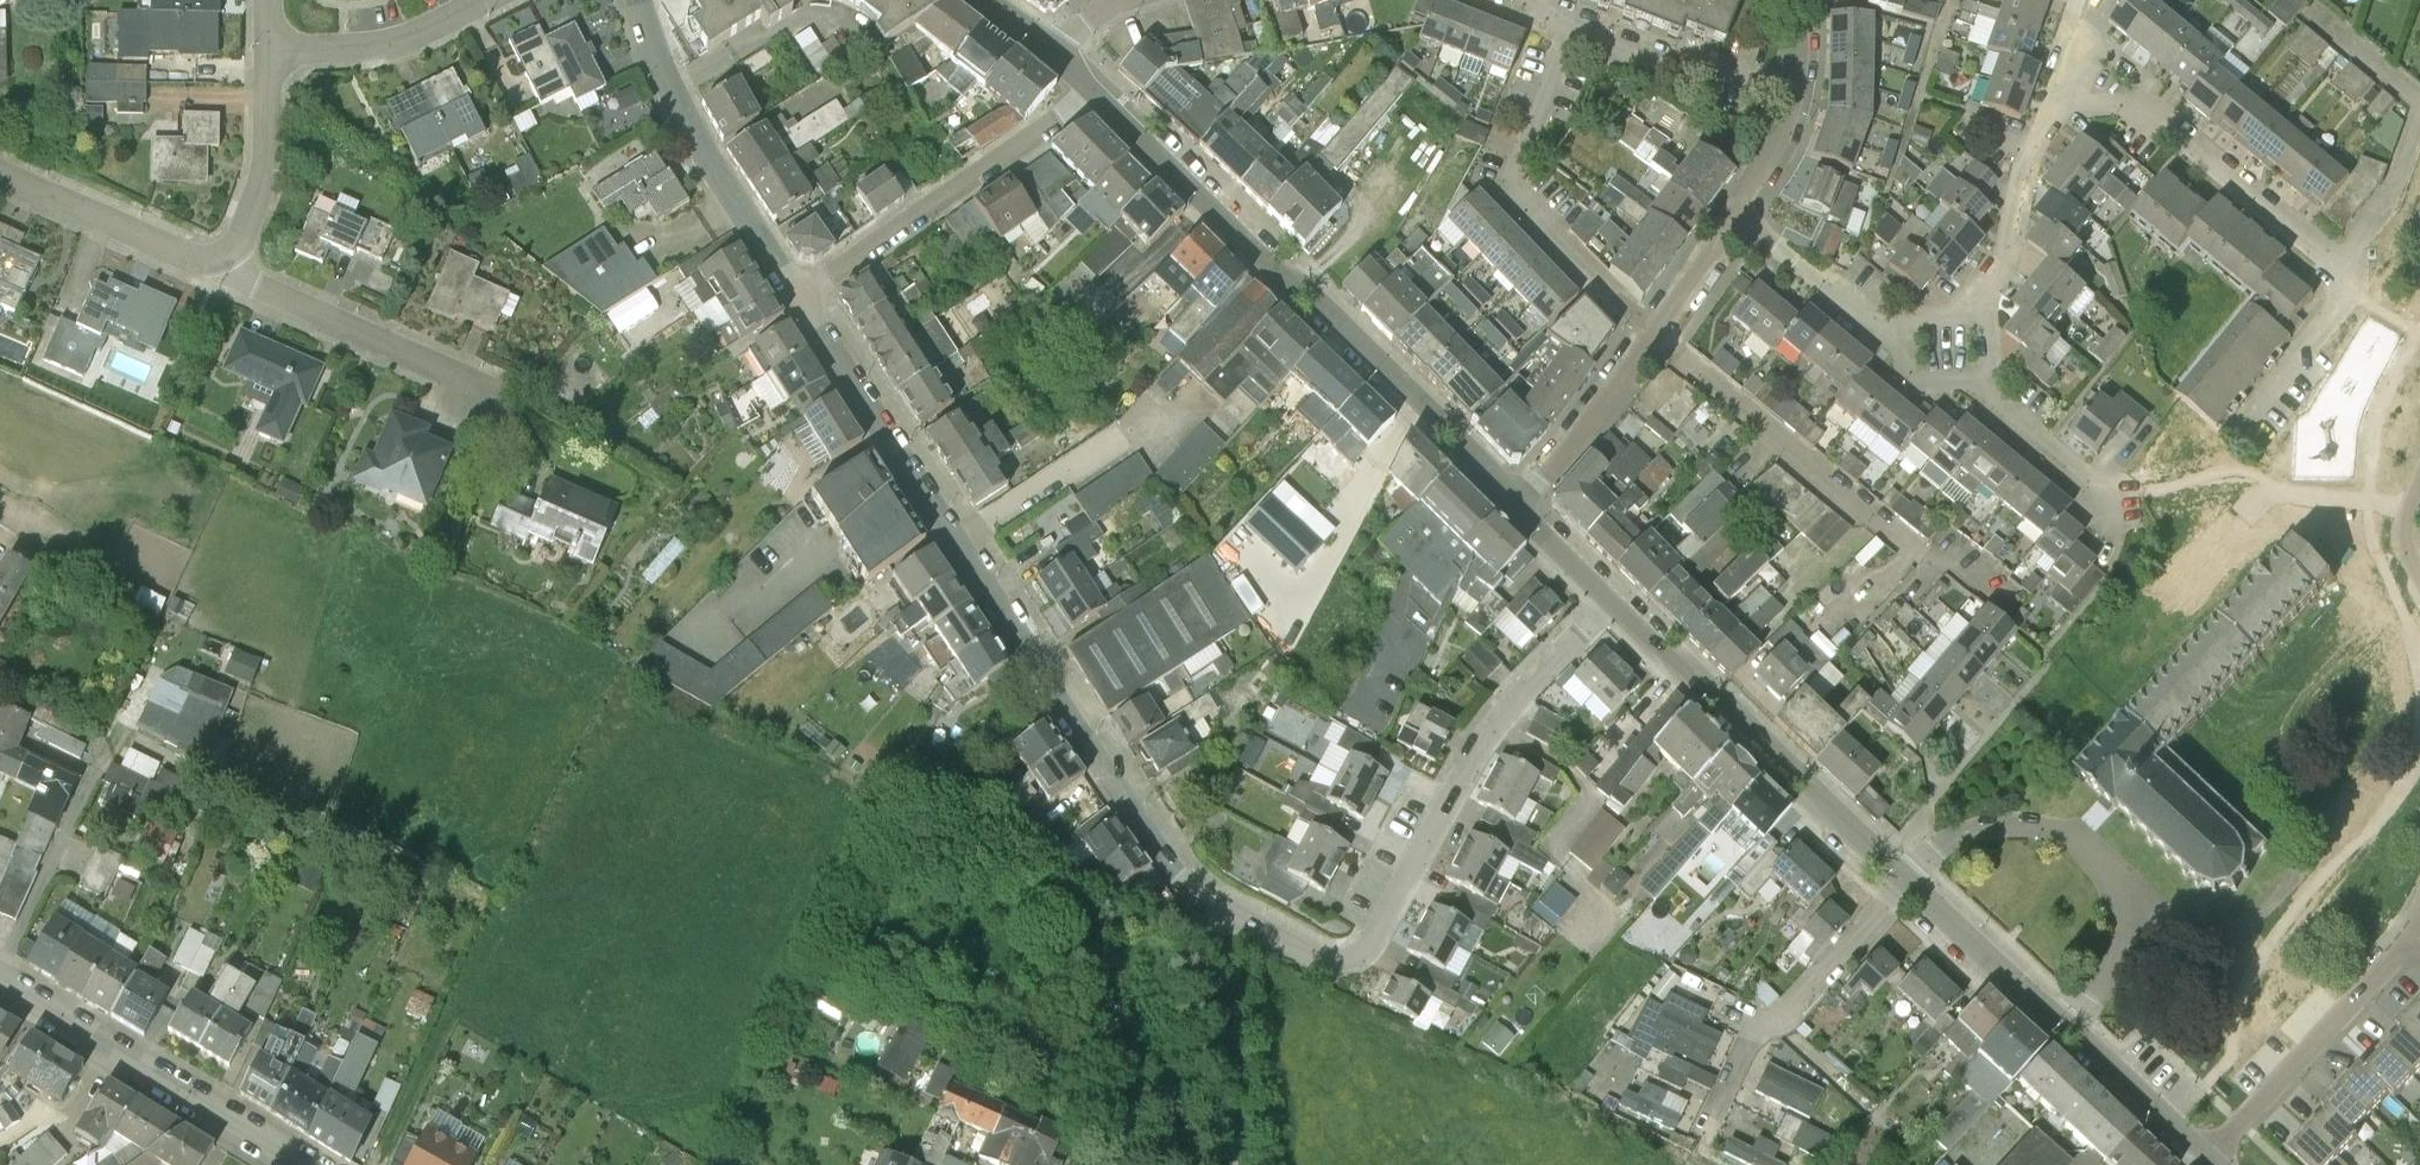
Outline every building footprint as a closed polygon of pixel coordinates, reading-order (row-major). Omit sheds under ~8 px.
[(221,14),(221,0),(138,0),(138,12),(147,12),(147,13),(221,14)] [(701,19),(691,26),(709,52),(760,18),(768,30),(793,14),(789,1),(794,0),(689,0),(701,19)] [(941,9),(929,0),(836,0),(852,6),(880,27),(875,34),(883,47),(882,47),(885,52),(918,31),(915,29),(941,9)] [(1044,12),(1055,12),(1069,0),(1025,0),(1044,12)] [(1118,73),(1144,95),(1162,74),(1178,71),(1207,65),(1205,63),(1243,56),(1256,54),(1256,55),(1261,54),(1276,51),(1272,39),(1242,44),(1239,36),(1248,33),(1238,0),(1191,0),(1184,2),(1194,32),(1148,40),(1118,73)] [(1296,13),(1308,9),(1304,0),(1273,0),(1278,15),(1275,16),(1284,42),(1304,35),(1296,13)] [(1344,39),(1339,26),(1335,15),(1330,0),(1304,0),(1308,9),(1310,13),(1313,12),(1324,43),(1343,40),(1343,39),(1344,39)] [(1335,15),(1339,26),(1344,39),(1380,33),(1369,0),(1330,0),(1335,15)] [(1413,7),(1427,13),(1432,0),(1416,0),(1413,7)] [(1441,48),(1456,9),(1434,0),(1418,39),(1441,48)] [(1651,24),(1661,0),(1589,0),(1610,8),(1612,4),(1623,9),(1622,13),(1651,24)] [(1651,24),(1680,36),(1684,27),(1724,43),(1741,0),(1661,0),(1651,24)] [(1936,23),(1941,5),(1923,0),(1868,0),(1867,4),(1936,23)] [(1967,0),(1965,0),(1961,11),(1977,17),(1981,5),(1967,0)] [(1981,5),(1977,17),(2035,38),(2044,12),(2011,0),(2003,0),(1999,12),(1981,5)] [(2044,12),(2048,0),(2011,0),(2044,12)] [(2130,40),(2160,2),(2157,0),(2126,0),(2127,1),(2109,22),(2130,40)] [(2261,14),(2245,0),(2235,0),(2230,7),(2252,25),(2261,14)] [(2301,0),(2280,0),(2270,12),(2288,27),(2307,5),(2306,4),(2301,0)] [(2130,40),(2151,57),(2182,20),(2160,2),(2130,40)] [(979,24),(951,3),(941,9),(915,29),(918,31),(885,52),(905,92),(908,88),(926,79),(917,63),(935,46),(952,59),(979,24)] [(1441,48),(1464,57),(1479,18),(1456,9),(1441,48)] [(1973,27),(1977,17),(1961,11),(1957,22),(1973,27)] [(179,53),(179,54),(215,54),(215,14),(221,14),(147,13),(147,53),(179,53)] [(1830,39),(1874,40),(1874,15),(1830,14),(1830,39)] [(2261,14),(2252,25),(2266,36),(2275,25),(2261,14)] [(2026,63),(2035,38),(1977,17),(1973,27),(1968,43),(2000,54),(2000,53),(2001,54),(2026,63)] [(1464,57),(1486,66),(1502,27),(1479,18),(1464,57)] [(2151,57),(2174,75),(2204,38),(2182,20),(2151,57)] [(546,39),(570,90),(576,103),(606,88),(575,24),(546,39)] [(984,89),(1014,51),(979,24),(952,59),(954,60),(951,65),(947,67),(946,65),(936,71),(948,82),(946,84),(963,98),(976,83),(984,89)] [(541,105),(570,90),(546,39),(539,26),(509,41),(541,105)] [(1502,27),(1486,66),(1509,74),(1524,35),(1502,27)] [(2289,49),(2300,58),(2318,36),(2307,27),(2289,49)] [(1906,49),(1917,53),(1921,38),(1911,35),(1906,49)] [(2318,36),(2300,58),(2301,59),(2312,67),(2330,45),(2318,36)] [(2174,75),(2194,93),(2195,93),(2216,67),(2217,68),(2219,66),(2226,57),(2204,38),(2174,75)] [(1829,63),(1873,64),(1874,40),(1830,39),(1829,63)] [(832,65),(822,48),(819,42),(804,52),(819,77),(834,67),(832,65)] [(723,142),(762,117),(745,87),(748,85),(747,82),(777,63),(767,47),(737,67),(743,77),(702,104),(723,142)] [(1199,146),(1241,186),(1269,154),(1271,152),(1291,130),(1300,120),(1333,81),(1324,73),(1299,100),(1292,94),(1272,116),(1281,124),(1263,144),(1243,126),(1294,70),(1287,63),(1289,62),(1283,55),(1288,49),(1285,50),(1267,69),(1265,72),(1238,103),(1237,102),(1228,113),(1199,146)] [(1917,53),(1906,49),(1902,64),(1912,67),(1917,53)] [(1938,61),(1955,67),(1959,56),(1942,49),(1938,61)] [(1222,89),(1237,102),(1238,103),(1265,72),(1267,69),(1285,50),(1276,51),(1276,52),(1256,55),(1258,59),(1241,68),(1222,89)] [(954,149),(961,161),(1024,122),(1056,86),(1016,52),(1014,51),(984,89),(983,90),(1002,106),(1000,108),(1001,109),(966,132),(965,130),(948,140),(954,149)] [(1414,71),(1421,62),(1409,52),(1402,61),(1414,71)] [(2000,53),(2000,54),(1991,80),(2030,94),(2039,68),(2026,63),(2001,54),(2000,53)] [(2344,73),(2350,65),(2339,57),(2333,64),(2344,73)] [(2301,80),(2312,67),(2301,59),(2291,72),(2301,80)] [(1955,67),(1938,61),(1934,72),(1951,78),(1955,67)] [(1829,87),(1873,88),(1873,64),(1829,63),(1829,87)] [(2333,85),(2345,94),(2363,72),(2351,63),(2350,65),(2344,73),(2333,85)] [(1199,146),(1228,113),(1209,96),(1222,84),(1212,74),(1214,72),(1207,65),(1178,71),(1162,74),(1144,95),(1199,146)] [(146,84),(147,67),(89,66),(87,83),(115,83),(146,84)] [(1341,130),(1318,156),(1334,169),(1337,171),(1414,82),(1396,66),(1341,130)] [(2187,102),(2210,121),(2240,84),(2219,66),(2217,68),(2216,67),(2195,93),(2194,93),(2187,102)] [(452,150),(485,133),(453,70),(420,87),(452,150)] [(2363,72),(2345,94),(2356,104),(2374,81),(2363,72)] [(1445,96),(1452,87),(1440,77),(1433,86),(1445,96)] [(2030,94),(1991,80),(1981,107),(2020,120),(2030,94)] [(1615,89),(1605,81),(1599,89),(1609,96),(1615,89)] [(1901,95),(1912,99),(1916,84),(1905,81),(1901,95)] [(146,84),(115,83),(87,83),(85,104),(117,104),(117,115),(143,115),(143,103),(146,103),(146,84)] [(2225,123),(2238,134),(2263,103),(2240,84),(2210,121),(2220,129),(2225,123)] [(420,167),(452,150),(420,87),(387,104),(397,123),(393,124),(398,134),(402,132),(420,167)] [(630,87),(614,95),(623,112),(639,104),(630,87)] [(1445,96),(1457,105),(1460,101),(1464,96),(1452,87),(1445,96)] [(1828,111),(1872,118),(1873,88),(1829,87),(1828,111)] [(2371,107),(2382,94),(2373,87),(2363,100),(2371,107)] [(859,99),(844,110),(850,121),(866,110),(883,98),(877,89),(859,99)] [(2377,123),(2395,101),(2384,91),(2382,94),(2371,107),(2366,114),(2377,123)] [(1912,99),(1901,95),(1897,110),(1908,113),(1912,99)] [(811,146),(850,121),(844,110),(837,99),(798,125),(787,132),(785,128),(774,135),(767,124),(727,150),(751,187),(811,147),(811,146)] [(1460,101),(1457,105),(1466,113),(1469,106),(1460,101)] [(2246,151),(2255,158),(2285,121),(2263,103),(2238,134),(2251,145),(2246,151)] [(84,123),(103,123),(104,107),(84,106),(84,123)] [(1475,120),(1489,125),(1493,116),(1478,110),(1475,120)] [(1820,134),(1861,148),(1872,118),(1828,111),(1820,134)] [(2373,135),(2393,153),(2405,121),(2392,112),(2373,135)] [(183,138),(155,138),(153,180),(192,181),(193,169),(206,169),(206,147),(219,148),(220,115),(184,114),(183,138)] [(1614,137),(1637,153),(1652,131),(1630,115),(1614,137)] [(1309,138),(1286,165),(1271,152),(1269,154),(1241,186),(1268,214),(1297,181),(1306,170),(1318,156),(1341,130),(1328,118),(1310,139),(1309,138)] [(1092,191),(1127,157),(1090,120),(1051,148),(1092,191)] [(1291,130),(1298,137),(1308,127),(1300,120),(1291,130)] [(2269,160),(2280,169),(2305,138),(2285,121),(2255,158),(2264,165),(2269,160)] [(1464,122),(1456,137),(1482,148),(1489,132),(1464,122)] [(1933,132),(1915,124),(1908,139),(1926,147),(1933,132)] [(32,125),(28,140),(44,144),(48,129),(32,125)] [(304,134),(311,144),(324,135),(316,125),(304,134)] [(1853,171),(1861,148),(1820,134),(1812,156),(1853,171)] [(2116,203),(2117,202),(2128,189),(2112,176),(2129,156),(2102,134),(2092,146),(2083,139),(2066,160),(2110,197),(2116,203)] [(2290,187),(2299,194),(2329,158),(2305,138),(2280,169),(2295,181),(2290,187)] [(1883,154),(1894,157),(1899,143),(1888,139),(1883,154)] [(774,222),(810,198),(813,195),(810,191),(798,171),(818,158),(811,147),(751,187),(774,222)] [(1661,176),(1708,209),(1734,174),(1698,149),(1679,175),(1671,169),(1674,165),(1660,154),(1651,167),(1662,175),(1661,176)] [(648,204),(659,222),(690,203),(669,170),(664,173),(653,155),(656,153),(655,152),(593,191),(606,211),(622,201),(631,214),(648,204)] [(883,158),(896,176),(904,170),(892,152),(883,158)] [(544,182),(530,154),(516,162),(521,173),(530,190),(544,182)] [(1049,154),(1037,163),(1071,211),(1075,206),(1062,191),(1075,181),(1049,154)] [(1894,157),(1883,154),(1879,168),(1890,172),(1894,157)] [(1899,167),(1916,182),(1923,173),(1903,156),(1899,167)] [(1116,224),(1155,186),(1127,157),(1092,191),(1072,210),(1089,228),(1096,221),(1107,233),(1108,233),(1116,224)] [(2358,168),(2383,182),(2389,167),(2362,157),(2358,168)] [(2341,188),(2351,176),(2329,158),(2299,194),(2308,202),(2313,196),(2326,207),(2331,200),(2341,188)] [(2101,207),(2110,197),(2066,160),(2046,184),(2056,191),(2082,212),(2082,211),(2092,220),(2094,218),(2085,210),(2093,201),(2101,207)] [(1967,173),(1988,190),(1997,180),(1976,162),(1967,173)] [(1037,163),(1024,172),(1045,201),(1044,201),(1060,223),(1071,211),(1037,163)] [(1908,192),(1916,182),(1899,167),(1894,180),(1908,192)] [(839,186),(834,178),(826,168),(813,177),(825,195),(839,186)] [(2351,176),(2373,194),(2383,182),(2358,168),(2351,176)] [(490,185),(483,170),(468,178),(475,193),(490,185)] [(1323,187),(1321,184),(1306,170),(1297,181),(1268,214),(1303,249),(1342,206),(1337,202),(1323,187)] [(884,171),(855,191),(875,220),(904,200),(884,171)] [(1839,242),(1859,188),(1815,171),(1802,204),(1827,214),(1824,224),(1811,253),(1830,263),(1839,242)] [(1051,232),(1060,223),(1044,201),(1045,201),(1024,172),(1012,180),(1051,232)] [(1940,204),(1972,230),(1990,209),(1980,201),(1988,190),(1967,173),(1958,183),(1946,173),(1928,193),(1940,204)] [(2289,336),(2296,327),(2291,323),(2314,295),(2278,266),(2288,255),(2273,243),(2272,244),(2264,237),(2265,236),(2252,225),(2250,226),(2233,212),(2234,210),(2220,198),(2210,210),(2198,200),(2197,201),(2179,187),(2180,185),(2167,174),(2134,213),(2130,218),(2135,222),(2132,225),(2148,237),(2150,234),(2181,259),(2190,248),(2251,298),(2190,370),(2187,367),(2174,382),(2178,385),(2173,390),(2171,389),(2171,390),(2201,414),(2218,427),(2229,413),(2228,412),(2242,395),(2244,396),(2265,370),(2264,368),(2278,351),(2280,352),(2291,338),(2289,336)] [(1625,199),(1684,241),(1708,209),(1661,176),(1652,187),(1662,194),(1655,203),(1616,175),(1608,186),(1611,188),(1611,189),(1625,199)] [(1037,245),(1051,232),(1012,180),(1009,176),(973,201),(993,231),(994,230),(1002,241),(1021,227),(1035,247),(1037,245)] [(2341,188),(2363,207),(2373,194),(2351,176),(2341,188)] [(511,192),(506,183),(491,191),(496,200),(511,192)] [(1137,236),(1149,248),(1183,213),(1155,186),(1116,224),(1132,241),(1137,236)] [(1472,197),(1461,186),(1447,211),(1452,216),(1447,221),(1464,238),(1494,209),(1477,192),(1472,197)] [(2128,189),(2117,202),(2128,212),(2140,198),(2128,188),(2128,189)] [(2331,200),(2353,219),(2363,207),(2341,188),(2331,200)] [(2082,232),(2092,220),(2082,211),(2082,212),(2056,191),(2037,214),(2046,221),(2073,242),(2073,241),(2084,249),(2086,247),(2077,239),(2082,232)] [(840,210),(830,194),(821,199),(829,212),(832,216),(840,210)] [(1684,241),(1625,199),(1617,209),(1641,226),(1630,241),(1664,270),(1684,241)] [(2331,200),(2326,207),(2321,213),(2343,231),(2353,219),(2331,200)] [(982,238),(993,231),(973,201),(960,211),(977,235),(979,234),(982,238)] [(1599,216),(1604,209),(1596,204),(1591,210),(1599,216)] [(1923,225),(1965,260),(1983,239),(1972,230),(1940,204),(1923,225)] [(353,256),(357,247),(382,259),(396,229),(369,216),(366,223),(333,209),(330,218),(314,210),(295,252),(323,264),(330,246),(353,256)] [(1464,238),(1481,256),(1511,227),(1494,209),(1464,238)] [(978,241),(982,238),(979,234),(977,235),(960,211),(945,221),(966,250),(973,245),(976,249),(981,246),(978,241)] [(1586,248),(1599,234),(1607,225),(1601,220),(1589,211),(1569,231),(1586,248)] [(1903,228),(1883,211),(1878,224),(1895,238),(1903,228)] [(1601,220),(1607,225),(1610,223),(1615,217),(1608,212),(1601,220)] [(1947,282),(1965,260),(1923,225),(1913,216),(1903,228),(1895,238),(1936,273),(1947,282)] [(834,248),(814,221),(808,225),(786,241),(800,261),(813,263),(834,248)] [(2046,221),(2029,243),(2051,261),(2052,260),(2065,272),(2065,271),(2084,249),(2073,241),(2073,242),(2046,221)] [(1610,223),(1607,225),(1599,234),(1622,255),(1610,272),(1641,302),(1664,270),(1630,241),(1610,223)] [(1107,234),(1125,253),(1135,244),(1132,241),(1116,224),(1108,233),(1107,233),(1107,234)] [(1874,234),(1888,246),(1895,238),(1878,224),(1874,234)] [(4,238),(8,228),(0,225),(0,247),(4,238)] [(603,317),(658,281),(643,259),(637,263),(624,243),(618,248),(604,227),(543,268),(603,317)] [(1481,256),(1497,273),(1527,244),(1511,227),(1481,256)] [(4,238),(0,247),(0,315),(3,308),(16,314),(41,259),(20,250),(26,236),(8,228),(4,238)] [(1342,290),(1362,312),(1420,250),(1426,244),(1431,239),(1420,228),(1384,265),(1376,257),(1342,290)] [(1197,286),(1226,255),(1200,230),(1160,270),(1158,269),(1151,275),(1152,276),(1146,281),(1155,291),(1161,286),(1162,287),(1169,281),(1184,296),(1182,299),(1184,300),(1197,286)] [(1116,262),(1125,253),(1107,234),(1097,243),(1116,262)] [(956,237),(944,246),(953,259),(966,250),(965,248),(956,237)] [(1595,237),(1591,242),(1601,252),(1606,247),(1595,237)] [(1919,294),(1936,273),(1895,238),(1888,246),(1898,255),(1887,268),(1919,294)] [(1107,271),(1116,262),(1097,243),(1088,252),(1107,271)] [(1497,273),(1514,290),(1544,261),(1527,244),(1497,273)] [(693,313),(716,298),(755,272),(739,246),(719,259),(712,247),(665,275),(668,280),(667,281),(672,289),(673,289),(691,278),(698,288),(694,291),(703,306),(693,312),(693,313)] [(1427,308),(1453,281),(1448,276),(1437,265),(1420,250),(1362,312),(1391,341),(1427,308)] [(474,277),(480,264),(454,252),(428,310),(453,322),(458,312),(471,317),(469,322),(492,332),(510,293),(474,277)] [(1097,280),(1107,271),(1088,252),(1078,261),(1097,280)] [(1202,330),(1247,276),(1226,255),(1197,286),(1184,300),(1191,307),(1170,332),(1186,346),(1201,329),(1202,330)] [(895,256),(883,264),(885,266),(887,270),(899,262),(895,256)] [(1448,276),(1450,274),(1457,267),(1446,256),(1443,259),(1437,265),(1448,276)] [(2069,312),(2088,290),(2065,271),(2065,272),(2052,260),(2051,261),(2033,282),(2069,312)] [(1088,289),(1097,280),(1078,261),(1069,270),(1088,289)] [(1514,290),(1531,308),(1561,279),(1544,261),(1514,290)] [(2110,283),(2124,279),(2119,262),(2105,266),(2110,283)] [(1078,299),(1088,289),(1069,270),(1060,279),(1078,299)] [(839,300),(856,325),(914,286),(915,285),(915,284),(904,291),(896,280),(882,289),(871,271),(841,291),(839,300)] [(743,341),(783,316),(755,272),(716,298),(693,313),(720,356),(743,341)] [(1225,405),(1249,380),(1270,399),(1281,388),(1293,375),(1319,347),(1247,276),(1202,330),(1204,331),(1176,360),(1178,361),(1159,381),(1170,394),(1191,373),(1225,405)] [(1742,276),(1733,287),(1744,296),(1754,285),(1742,276)] [(1473,296),(1481,288),(1471,277),(1463,285),(1473,296)] [(877,359),(912,335),(900,317),(909,311),(921,329),(936,318),(922,297),(935,289),(927,278),(915,285),(914,286),(856,325),(877,359)] [(1069,308),(1078,299),(1060,279),(1050,288),(1069,308)] [(1531,308),(1547,325),(1578,296),(1561,279),(1531,308)] [(2124,279),(2110,283),(2116,300),(2130,296),(2124,279)] [(2054,330),(2069,312),(2033,282),(2015,305),(2024,312),(2025,311),(2051,332),(2051,333),(2054,330)] [(168,327),(167,327),(177,303),(141,287),(136,301),(123,295),(123,294),(123,292),(123,291),(122,290),(122,289),(121,288),(119,287),(118,287),(116,286),(115,287),(114,287),(113,287),(113,288),(111,289),(96,283),(78,325),(62,318),(44,360),(84,377),(97,348),(102,350),(109,334),(104,332),(108,323),(140,336),(137,343),(157,352),(168,327)] [(994,288),(1005,284),(1005,283),(944,308),(956,338),(991,323),(988,316),(1002,310),(994,288)] [(1729,316),(1751,334),(1777,302),(1755,284),(1729,316)] [(1060,317),(1069,308),(1050,288),(1041,298),(1060,317)] [(1481,288),(1473,296),(1484,307),(1492,299),(1481,288)] [(1460,309),(1468,300),(1458,289),(1449,298),(1460,309)] [(1012,312),(1025,303),(1017,291),(1004,300),(1012,312)] [(1050,326),(1060,317),(1041,298),(1034,304),(1050,326)] [(1468,300),(1460,309),(1470,320),(1479,311),(1468,300)] [(1546,336),(1549,340),(1591,371),(1592,369),(1589,367),(1613,333),(1583,301),(1546,336)] [(1751,334),(1771,351),(1780,340),(1797,319),(1777,302),(1751,334)] [(1391,341),(1406,357),(1442,324),(1427,308),(1391,341)] [(1781,342),(1802,358),(1828,326),(1807,308),(1797,319),(1780,340),(1771,351),(1772,352),(1781,342)] [(1506,330),(1515,322),(1504,311),(1496,319),(1506,330)] [(2072,349),(2051,333),(2051,332),(2025,311),(2024,312),(2007,333),(2028,350),(2018,362),(2045,384),(2055,373),(2053,371),(2072,349)] [(783,316),(743,341),(749,352),(764,375),(780,363),(804,349),(783,316)] [(1490,340),(1498,332),(1488,321),(1479,329),(1490,340)] [(1060,340),(1072,352),(1091,334),(1079,322),(1060,340)] [(1515,322),(1506,330),(1517,341),(1525,333),(1515,322)] [(1406,357),(1422,373),(1458,340),(1442,324),(1406,357)] [(1805,378),(1815,385),(1850,343),(1828,326),(1802,358),(1813,368),(1805,378)] [(2105,339),(2117,349),(2128,335),(2116,326),(2105,339)] [(303,406),(305,407),(322,368),(269,344),(270,341),(241,328),(236,340),(238,340),(224,371),(273,393),(255,433),(285,447),(303,406)] [(990,331),(969,345),(976,355),(980,361),(1000,347),(990,331)] [(1498,332),(1490,340),(1500,351),(1509,343),(1498,332)] [(1536,341),(1542,348),(1549,340),(1546,336),(1543,333),(1536,341)] [(1091,334),(1072,352),(1083,365),(1102,348),(1091,334)] [(899,393),(934,369),(912,335),(877,359),(899,393)] [(2117,349),(2105,339),(2094,353),(2106,363),(2117,349)] [(1422,373),(1437,389),(1473,356),(1458,340),(1422,373)] [(1534,355),(1530,360),(1540,367),(1524,383),(1533,391),(1521,407),(1546,433),(1591,371),(1549,340),(1542,348),(1540,349),(1534,355)] [(1528,348),(1534,355),(1542,348),(1536,341),(1528,348)] [(1844,392),(1862,372),(1871,361),(1850,343),(1815,385),(1823,376),(1844,392)] [(958,352),(965,362),(976,355),(969,345),(958,352)] [(1337,418),(1364,389),(1319,347),(1293,375),(1281,388),(1270,399),(1266,402),(1280,416),(1298,398),(1297,398),(1305,389),(1312,395),(1298,409),(1322,433),(1320,435),(1320,436),(1337,418)] [(1520,356),(1527,363),(1534,355),(1528,348),(1520,356)] [(790,401),(801,418),(803,416),(804,417),(805,416),(834,397),(804,349),(780,363),(764,375),(765,376),(781,405),(788,402),(789,402),(790,401)] [(1711,364),(1720,371),(1731,358),(1722,350),(1711,364)] [(1437,389),(1453,405),(1489,372),(1473,356),(1437,389)] [(1509,367),(1516,374),(1527,363),(1520,356),(1509,367)] [(1731,358),(1720,371),(1729,379),(1740,365),(1731,358)] [(920,426),(956,403),(934,369),(899,393),(920,426)] [(1453,405),(1470,423),(1503,389),(1504,388),(1489,372),(1453,405)] [(1835,403),(1856,421),(1883,389),(1862,372),(1844,392),(1844,393),(1835,403)] [(158,377),(163,394),(177,390),(172,373),(158,377)] [(2060,377),(2055,373),(2045,384),(2050,389),(2060,377)] [(1753,399),(1762,406),(1773,393),(1764,385),(1753,399)] [(649,405),(657,399),(649,388),(641,394),(649,405)] [(650,405),(652,408),(660,420),(687,401),(681,392),(678,394),(674,388),(650,405)] [(1367,447),(1374,440),(1396,461),(1410,434),(1364,389),(1337,418),(1320,436),(1333,449),(1350,431),(1367,447)] [(1877,439),(1878,439),(1905,407),(1883,389),(1856,421),(1848,432),(1868,449),(1877,439)] [(715,406),(726,401),(721,391),(710,396),(715,406)] [(2114,402),(2105,395),(2072,435),(2098,456),(2119,431),(2130,439),(2151,413),(2123,392),(2114,402)] [(1773,393),(1762,406),(1771,414),(1783,400),(1773,393)] [(1521,407),(1509,395),(1475,428),(1509,463),(1510,464),(1518,464),(1519,464),(1546,433),(1521,407)] [(829,459),(831,462),(863,441),(834,397),(805,416),(804,417),(808,425),(829,459)] [(1933,413),(1923,404),(1914,415),(1905,407),(1878,439),(1898,456),(1907,445),(1933,413)] [(1027,421),(1011,432),(1018,445),(1021,449),(1038,438),(1053,428),(1042,411),(1027,421)] [(1909,446),(1928,461),(1955,429),(1933,412),(1933,413),(1907,445),(1898,456),(1899,456),(1909,446)] [(1001,437),(992,424),(976,435),(962,413),(927,436),(951,472),(1001,437)] [(384,489),(426,507),(451,450),(410,432),(414,424),(393,415),(374,458),(366,454),(354,481),(382,493),(384,489)] [(808,425),(804,417),(803,416),(801,418),(778,432),(780,436),(755,451),(763,464),(784,442),(796,432),(808,425)] [(1645,425),(1668,443),(1674,436),(1651,417),(1645,425)] [(1930,461),(1950,478),(1985,436),(1964,418),(1955,429),(1928,461),(1929,462),(1930,461)] [(1795,433),(1804,440),(1815,427),(1806,419),(1795,433)] [(1194,433),(1218,455),(1227,445),(1204,423),(1194,433)] [(1815,427),(1804,440),(1813,448),(1824,434),(1815,427)] [(1208,466),(1218,455),(1194,433),(1184,444),(1208,466)] [(1448,471),(1410,434),(1396,461),(1390,472),(1390,473),(1388,477),(1417,504),(1418,503),(1448,471)] [(1010,451),(1011,450),(1002,436),(1001,437),(951,472),(974,508),(1010,484),(995,461),(1010,451)] [(1950,478),(1971,495),(2006,453),(1985,436),(1950,478)] [(1628,489),(1651,462),(1632,444),(1623,455),(1605,438),(1590,455),(1628,489)] [(1198,477),(1208,466),(1184,444),(1174,455),(1198,477)] [(1980,486),(2000,502),(2027,470),(2006,453),(1971,495),(1972,495),(1980,486)] [(1157,480),(1154,476),(1139,454),(1126,463),(1144,489),(1157,480)] [(1838,468),(1847,475),(1858,462),(1849,454),(1838,468)] [(1188,487),(1198,477),(1174,455),(1164,465),(1188,487)] [(1553,506),(1584,537),(1628,489),(1590,455),(1553,497),(1552,497),(1553,506)] [(1584,537),(1616,568),(1649,533),(1656,525),(1665,517),(1659,512),(1637,533),(1623,519),(1634,508),(1639,513),(1649,502),(1647,501),(1675,471),(1659,455),(1651,462),(1628,489),(1584,537)] [(826,519),(838,538),(891,490),(891,491),(893,490),(871,457),(803,502),(818,524),(826,519)] [(1858,462),(1847,475),(1856,483),(1867,469),(1858,462)] [(1131,498),(1144,489),(1126,463),(1113,471),(1131,498)] [(1173,504),(1188,487),(1164,465),(1154,476),(1157,480),(1173,504)] [(1754,483),(1766,495),(1786,475),(1774,466),(1756,481),(1754,483)] [(1616,568),(1648,600),(1700,549),(1732,519),(1733,518),(1740,511),(1745,500),(1728,483),(1727,484),(1714,470),(1669,514),(1684,530),(1681,533),(1687,540),(1672,554),(1651,532),(1667,518),(1665,517),(1656,525),(1649,533),(1616,568)] [(2000,502),(2022,520),(2049,488),(2027,470),(2000,502)] [(1118,506),(1131,498),(1113,471),(1100,480),(1118,506)] [(1417,504),(1405,515),(1377,541),(1443,605),(1452,588),(1457,591),(1458,589),(1460,590),(1474,562),(1475,554),(1467,547),(1496,517),(1448,471),(1418,503),(1417,504)] [(1766,495),(1775,505),(1797,484),(1786,475),(1766,495)] [(284,478),(278,492),(277,494),(297,503),(298,500),(304,487),(284,478)] [(1105,515),(1118,506),(1100,480),(1087,489),(1105,515)] [(492,526),(528,541),(531,535),(552,544),(554,540),(572,547),(568,556),(592,567),(617,511),(550,483),(540,506),(538,505),(535,511),(504,498),(492,526)] [(1775,505),(1785,516),(1808,493),(1797,484),(1775,505)] [(2044,537),(2061,517),(2071,506),(2049,488),(2022,520),(2043,537),(2034,548),(2034,549),(2044,537)] [(1095,522),(1105,515),(1087,489),(1074,498),(1084,512),(1093,524),(1096,522),(1095,522)] [(1881,503),(1890,510),(1901,497),(1892,489),(1881,503)] [(838,538),(846,550),(867,583),(925,540),(893,490),(891,491),(891,490),(838,538)] [(1785,516),(1795,526),(1819,502),(1808,493),(1785,516)] [(1901,497),(1890,510),(1899,518),(1910,504),(1901,497)] [(1132,498),(1122,505),(1134,523),(1144,517),(1132,498)] [(1795,526),(1802,533),(1805,536),(1830,511),(1819,502),(1795,526)] [(1256,504),(1230,533),(1282,581),(1308,553),(1256,504)] [(1818,523),(1805,536),(1813,543),(1826,556),(1852,528),(1830,511),(1818,523)] [(1958,532),(1968,518),(1958,511),(1948,525),(1958,532)] [(1506,576),(1513,582),(1534,560),(1523,550),(1526,546),(1496,517),(1467,547),(1475,554),(1474,562),(1460,590),(1479,604),(1465,623),(1483,636),(1509,606),(1494,591),(1506,576)] [(2055,566),(2073,545),(2082,534),(2061,517),(2044,537),(2034,549),(2055,566),(2046,576),(2055,566)] [(1746,534),(1733,520),(1732,519),(1700,549),(1648,600),(1684,635),(1713,608),(1691,585),(1710,566),(1746,534)] [(1939,528),(1930,521),(1919,534),(1928,542),(1939,528)] [(1038,579),(1055,604),(1090,581),(1081,566),(1097,555),(1091,545),(1104,535),(1096,522),(1093,524),(1055,550),(1063,562),(1038,579)] [(1771,561),(1784,549),(1768,532),(1712,586),(1728,602),(1771,561)] [(1985,538),(1979,534),(1973,540),(1979,545),(1985,538)] [(1982,550),(1992,557),(2002,543),(1993,536),(1982,550)] [(2002,543),(1992,557),(2001,564),(2012,550),(2002,543)] [(2294,543),(2227,614),(2078,773),(2108,802),(2116,810),(2120,806),(2135,821),(2132,824),(2134,827),(2138,823),(2153,837),(2149,841),(2151,843),(2155,840),(2170,853),(2166,857),(2169,860),(2173,856),(2187,870),(2184,873),(2186,876),(2190,872),(2200,881),(2196,885),(2199,887),(2202,883),(2214,889),(2214,894),(2217,894),(2218,889),(2231,887),(2234,891),(2237,890),(2234,885),(2243,875),(2248,878),(2250,874),(2245,872),(2247,859),(2261,856),(2268,848),(2250,831),(2252,829),(2250,828),(2249,829),(2238,820),(2240,818),(2238,816),(2236,818),(2221,803),(2223,801),(2221,800),(2219,802),(2203,787),(2205,785),(2203,783),(2202,785),(2186,771),(2188,769),(2186,767),(2184,769),(2168,754),(2331,580),(2294,543)] [(2060,587),(2049,599),(2070,616),(2104,576),(2091,566),(2094,562),(2073,545),(2055,566),(2046,576),(2060,587)] [(929,593),(952,578),(932,549),(893,576),(912,604),(915,602),(916,604),(929,593)] [(653,583),(670,559),(660,552),(643,576),(653,583)] [(1163,679),(1182,667),(1252,619),(1208,554),(1148,595),(1132,605),(1133,606),(1106,624),(1106,625),(1087,638),(1067,651),(1108,715),(1128,702),(1163,679)] [(1170,567),(1174,574),(1175,575),(1190,566),(1184,557),(1170,567)] [(7,564),(29,577),(32,571),(10,558),(7,564)] [(0,576),(0,627),(29,577),(7,564),(0,576)] [(2030,595),(2041,582),(2032,575),(2021,588),(2030,595)] [(916,604),(938,636),(940,635),(935,626),(969,603),(952,578),(929,593),(916,604)] [(1090,581),(1055,604),(1073,630),(1098,613),(1106,624),(1133,606),(1132,605),(1148,595),(1139,582),(1132,587),(1125,585),(1121,588),(1117,583),(1100,594),(1090,581)] [(1930,593),(1937,599),(1946,588),(1939,582),(1930,593)] [(804,596),(822,618),(833,609),(815,586),(804,596)] [(1726,620),(1713,608),(1684,635),(1708,659),(1772,598),(1761,586),(1726,620)] [(1515,620),(1517,622),(1534,639),(1563,609),(1544,590),(1515,620)] [(1937,599),(1930,593),(1920,604),(1927,610),(1937,599)] [(810,628),(822,618),(804,596),(792,605),(810,628)] [(1772,598),(1708,659),(1729,680),(1760,649),(1752,640),(1784,609),(1772,598)] [(923,646),(941,673),(945,670),(948,668),(957,663),(956,662),(991,636),(969,603),(935,626),(940,635),(938,636),(930,642),(923,646)] [(1885,614),(1892,620),(1901,610),(1894,604),(1885,614)] [(805,632),(810,628),(792,605),(780,615),(798,637),(801,635),(805,632)] [(1969,628),(1999,653),(2016,633),(1987,607),(1969,628)] [(2010,622),(2019,629),(2031,615),(2021,608),(2010,622)] [(1875,624),(1882,630),(1892,620),(1885,614),(1875,624)] [(787,647),(798,637),(780,615),(769,624),(787,647)] [(813,626),(810,628),(805,632),(814,643),(822,637),(818,633),(822,633),(823,628),(831,622),(828,618),(820,624),(816,625),(815,628),(813,626)] [(1790,620),(1768,643),(1778,652),(1754,676),(1780,701),(1810,670),(1789,648),(1804,633),(1790,620)] [(783,649),(787,647),(769,624),(757,634),(775,656),(783,649)] [(885,632),(880,624),(873,629),(878,637),(885,632)] [(1952,647),(1983,673),(1999,653),(1969,628),(1952,647)] [(1859,642),(1866,648),(1876,638),(1869,631),(1859,642)] [(763,666),(775,656),(757,634),(745,643),(763,666)] [(798,637),(787,647),(783,649),(787,654),(804,640),(801,635),(798,637)] [(988,680),(1009,664),(991,636),(956,662),(957,663),(948,668),(957,679),(944,689),(935,705),(949,714),(955,704),(988,680)] [(1468,651),(1491,675),(1502,664),(1478,640),(1468,651)] [(636,667),(656,677),(672,650),(659,642),(636,667)] [(1866,648),(1859,642),(1849,653),(1856,659),(1866,648)] [(752,675),(763,666),(745,643),(734,653),(752,675)] [(803,643),(795,649),(799,655),(807,649),(803,643)] [(1937,666),(1966,692),(1983,673),(1952,647),(1937,666)] [(231,648),(221,673),(249,683),(258,658),(231,648)] [(1573,678),(1593,697),(1622,667),(1603,648),(1577,674),(1573,678)] [(656,677),(669,685),(685,657),(672,650),(656,677)] [(1468,651),(1458,662),(1481,685),(1491,675),(1468,651)] [(740,685),(752,675),(734,653),(722,662),(740,685)] [(1226,654),(1212,663),(1221,677),(1236,668),(1226,654)] [(669,685),(682,692),(698,664),(685,657),(669,685)] [(1258,671),(1269,681),(1281,668),(1270,658),(1258,671)] [(729,695),(740,685),(722,662),(711,672),(729,695)] [(712,708),(729,695),(711,672),(698,664),(682,692),(712,708)] [(1841,735),(1861,712),(1870,703),(1857,690),(1836,712),(1834,720),(1819,706),(1844,678),(1831,664),(1773,723),(1814,763),(1841,735)] [(237,692),(174,665),(164,690),(191,702),(172,747),(227,771),(245,729),(225,721),(237,692)] [(1940,702),(1950,711),(1966,692),(1937,666),(1921,684),(1940,702)] [(1183,682),(1189,678),(1182,667),(1163,679),(1169,689),(1171,691),(1184,683),(1183,682)] [(1561,690),(1573,678),(1577,674),(1571,667),(1555,684),(1561,690)] [(1622,667),(1593,697),(1611,715),(1640,685),(1622,667)] [(1,692),(11,674),(0,668),(0,691),(1,692)] [(1905,703),(1934,730),(1950,711),(1940,702),(1921,684),(1905,703)] [(1196,702),(1187,687),(1170,698),(1159,706),(1162,711),(1159,712),(1149,696),(1111,720),(1128,748),(1171,719),(1196,702)] [(1175,776),(1192,764),(1188,758),(1199,751),(1186,730),(1219,709),(1218,709),(1225,704),(1215,689),(1196,702),(1171,719),(1175,724),(1140,747),(1159,775),(1170,768),(1175,776)] [(191,702),(164,690),(154,712),(150,710),(139,733),(172,747),(191,702)] [(1889,722),(1886,726),(1916,751),(1934,730),(1905,703),(1900,708),(1880,691),(1871,701),(1891,719),(1889,722)] [(1282,709),(1288,698),(1279,694),(1273,704),(1282,709)] [(1596,789),(1610,800),(1651,745),(1662,733),(1689,707),(1676,694),(1637,740),(1632,736),(1624,745),(1629,750),(1596,789)] [(1882,730),(1886,726),(1889,722),(1891,719),(1871,701),(1870,703),(1861,712),(1882,730)] [(1417,705),(1397,742),(1435,762),(1455,726),(1417,705)] [(36,707),(30,721),(66,739),(73,726),(36,707)] [(1729,746),(1689,707),(1662,733),(1651,745),(1610,800),(1605,805),(1618,816),(1660,764),(1657,755),(1659,753),(1691,785),(1693,786),(1729,746)] [(1274,712),(1268,708),(1263,717),(1270,720),(1274,712)] [(1532,722),(1561,737),(1569,723),(1540,708),(1532,722)] [(19,748),(25,733),(30,721),(4,710),(1,719),(0,721),(0,740),(19,748)] [(66,739),(30,721),(25,733),(61,750),(66,739)] [(1526,734),(1554,749),(1561,737),(1532,722),(1526,734)] [(771,726),(761,723),(759,729),(769,733),(771,726)] [(1011,749),(1019,760),(1029,775),(1065,750),(1046,723),(1011,749)] [(1338,776),(1376,797),(1388,774),(1365,762),(1375,744),(1346,729),(1337,746),(1350,753),(1338,776)] [(1814,763),(1835,782),(1861,753),(1841,735),(1814,763)] [(3,779),(16,785),(28,759),(16,754),(19,748),(0,740),(0,786),(3,779)] [(1761,778),(1729,746),(1693,786),(1691,785),(1672,806),(1684,818),(1704,796),(1708,800),(1703,805),(1709,811),(1698,823),(1699,824),(1652,872),(1665,885),(1704,842),(1730,811),(1732,812),(1761,778)] [(1906,749),(1900,757),(1913,769),(1920,761),(1906,749)] [(1040,791),(1048,802),(1084,776),(1065,750),(1029,775),(1028,776),(1013,790),(1014,791),(996,810),(1016,828),(1028,815),(1022,809),(1036,795),(1029,789),(1034,782),(1040,791)] [(165,765),(134,753),(127,769),(119,765),(109,789),(114,791),(108,807),(142,821),(165,765)] [(1861,753),(1835,782),(1854,799),(1880,770),(1861,753)] [(1256,762),(1241,755),(1237,763),(1252,770),(1256,762)] [(1553,783),(1560,771),(1531,755),(1524,768),(1501,756),(1489,779),(1527,800),(1540,776),(1553,783)] [(77,781),(28,759),(16,785),(39,795),(9,865),(34,876),(34,875),(77,781)] [(852,761),(847,767),(857,774),(861,767),(852,761)] [(1305,805),(1333,821),(1340,808),(1363,821),(1376,797),(1338,776),(1331,789),(1298,781),(1289,796),(1305,805)] [(1791,807),(1761,778),(1732,812),(1738,818),(1762,841),(1775,825),(1791,807)] [(1515,822),(1527,800),(1489,779),(1476,802),(1507,819),(1501,831),(1530,847),(1537,833),(1515,822)] [(1876,823),(1889,809),(1868,790),(1855,803),(1876,823)] [(925,800),(912,794),(907,806),(921,811),(925,800)] [(1282,805),(1299,814),(1304,805),(1288,796),(1282,805)] [(1333,821),(1305,805),(1298,818),(1311,825),(1298,849),(1336,869),(1349,846),(1326,834),(1333,821)] [(1083,881),(1133,844),(1107,808),(1076,832),(1084,843),(1083,844),(1094,859),(1090,862),(1087,860),(1075,869),(1083,881)] [(1593,821),(1618,840),(1626,829),(1601,810),(1593,821)] [(1609,851),(1618,840),(1593,821),(1584,832),(1609,851)] [(151,827),(139,854),(164,865),(167,859),(172,861),(182,841),(151,827)] [(1550,859),(1530,847),(1501,831),(1494,845),(1471,832),(1459,855),(1497,876),(1507,857),(1540,876),(1550,859)] [(1601,862),(1609,851),(1584,832),(1576,843),(1601,862)] [(1301,880),(1324,893),(1336,869),(1298,849),(1277,838),(1265,859),(1273,864),(1259,889),(1288,905),(1301,880)] [(1593,872),(1601,862),(1576,843),(1568,853),(1593,872)] [(1131,903),(1140,897),(1161,882),(1133,844),(1083,881),(1090,892),(1101,885),(1102,880),(1102,878),(1106,874),(1119,891),(1127,885),(1134,894),(1128,898),(1131,903)] [(1778,880),(1789,890),(1815,862),(1795,844),(1777,863),(1768,855),(1737,888),(1750,901),(1770,879),(1775,884),(1778,880)] [(1484,898),(1497,876),(1459,855),(1446,879),(1469,891),(1462,904),(1491,919),(1498,906),(1484,898)] [(102,862),(86,899),(117,911),(132,875),(102,862)] [(1802,931),(1825,907),(1816,899),(1834,879),(1815,862),(1789,890),(1800,900),(1798,903),(1801,906),(1789,919),(1802,931)] [(9,865),(0,886),(0,919),(16,926),(38,877),(34,875),(34,876),(9,865)] [(1625,888),(1612,877),(1604,886),(1617,897),(1625,888)] [(1553,928),(1565,912),(1544,896),(1532,912),(1553,928)] [(1491,919),(1462,904),(1455,917),(1432,905),(1420,927),(1458,947),(1470,925),(1484,932),(1491,919)] [(1801,958),(1804,955),(1812,962),(1848,923),(1828,904),(1825,907),(1802,931),(1803,932),(1789,947),(1801,958)] [(1191,923),(1182,911),(1172,922),(1187,928),(1191,923)] [(28,966),(56,984),(81,942),(86,935),(57,918),(28,966)] [(1446,971),(1458,947),(1420,927),(1407,951),(1430,963),(1423,976),(1452,991),(1459,978),(1446,971)] [(84,1001),(109,960),(109,959),(81,942),(56,984),(84,1001)] [(188,975),(200,951),(184,943),(172,967),(188,975)] [(1689,966),(1694,963),(1696,956),(1693,950),(1686,949),(1680,952),(1679,958),(1682,964),(1689,966)] [(215,958),(200,951),(188,975),(202,982),(215,958)] [(1842,990),(1850,998),(1861,987),(1872,998),(1884,985),(1896,972),(1898,970),(1878,951),(1842,990)] [(165,964),(149,954),(140,972),(137,978),(112,1019),(144,1039),(167,999),(148,988),(151,987),(165,964)] [(83,1002),(112,1019),(137,978),(109,960),(84,1001),(83,1002)] [(1901,1001),(1905,998),(1915,1007),(1942,979),(1923,962),(1905,981),(1896,972),(1884,985),(1901,1001)] [(239,981),(242,969),(233,966),(228,975),(239,981)] [(1724,970),(1716,977),(1723,983),(1730,975),(1724,970)] [(1680,980),(1670,972),(1651,993),(1661,1001),(1668,994),(1680,980)] [(190,997),(168,1034),(199,1053),(242,983),(239,981),(228,975),(208,1008),(190,997)] [(1393,977),(1380,1001),(1419,1022),(1432,997),(1455,1009),(1462,997),(1452,991),(1423,976),(1416,989),(1393,977)] [(245,1016),(264,1024),(282,986),(267,978),(245,1016)] [(1923,1059),(1952,1026),(1943,1017),(1961,998),(1942,979),(1915,1007),(1926,1018),(1922,1024),(1930,1030),(1911,1049),(1923,1059)] [(1478,988),(1464,981),(1457,993),(1471,1000),(1478,988)] [(254,990),(242,983),(199,1053),(229,1071),(251,1035),(234,1025),(254,990)] [(1953,1079),(1954,1080),(1957,1077),(1965,1069),(1964,1068),(2013,1016),(1986,990),(1956,1022),(1974,1039),(1944,1072),(1953,1079)] [(1677,1058),(1703,1070),(1717,1040),(1702,1033),(1710,1016),(1666,996),(1659,1009),(1641,1001),(1626,1034),(1677,1058)] [(1457,1008),(1471,1017),(1477,1007),(1462,998),(1457,1008)] [(2412,1000),(2402,1012),(2407,1017),(2398,1026),(2403,1031),(2419,1047),(2419,1008),(2412,1000)] [(291,1040),(303,1046),(316,1020),(304,1014),(291,1040)] [(932,1034),(902,1015),(873,1065),(902,1082),(932,1034)] [(2013,1079),(2045,1045),(2013,1016),(1964,1068),(1965,1069),(1957,1077),(1973,1091),(1931,1136),(1948,1152),(2015,1080),(2013,1079)] [(1492,1022),(1486,1017),(1477,1027),(1483,1032),(1492,1022)] [(17,1030),(0,1020),(0,1058),(17,1030)] [(1481,1041),(1499,1057),(1515,1038),(1497,1023),(1481,1041)] [(1804,1023),(1796,1031),(1805,1040),(1813,1032),(1804,1023)] [(271,1044),(277,1032),(264,1024),(253,1050),(265,1056),(271,1044)] [(356,1040),(398,1060),(406,1044),(364,1024),(356,1040)] [(2403,1031),(2396,1039),(2390,1034),(2380,1045),(2414,1078),(2419,1072),(2419,1047),(2403,1031)] [(50,1050),(30,1038),(9,1075),(28,1086),(50,1050)] [(270,1117),(301,1051),(303,1046),(291,1040),(289,1040),(284,1050),(275,1070),(262,1063),(258,1060),(240,1099),(270,1117)] [(335,1084),(327,1101),(342,1110),(349,1095),(354,1097),(370,1063),(375,1065),(373,1070),(398,1082),(401,1076),(392,1072),(398,1060),(356,1040),(348,1057),(342,1070),(335,1084)] [(265,1056),(262,1063),(275,1070),(284,1050),(271,1044),(265,1056)] [(309,1045),(305,1054),(313,1058),(317,1049),(309,1045)] [(2395,1099),(2414,1078),(2380,1045),(2369,1057),(2374,1062),(2367,1070),(2391,1092),(2390,1094),(2395,1099)] [(1643,1058),(1663,1069),(1669,1057),(1649,1047),(1643,1058)] [(2105,1162),(2135,1129),(2049,1049),(2017,1083),(2104,1164),(2105,1162)] [(50,1050),(28,1086),(61,1106),(83,1070),(50,1050)] [(327,1101),(335,1084),(324,1078),(319,1087),(321,1095),(320,1097),(297,1084),(302,1081),(313,1058),(305,1054),(301,1051),(270,1117),(309,1141),(327,1101)] [(337,1051),(331,1063),(342,1070),(348,1057),(337,1051)] [(1672,1058),(1669,1057),(1663,1069),(1686,1079),(1691,1067),(1675,1059),(1672,1058)] [(1663,1069),(1643,1058),(1637,1070),(1658,1080),(1663,1069)] [(324,1078),(335,1084),(342,1070),(331,1063),(324,1078)] [(1751,1093),(1810,1121),(1824,1092),(1765,1064),(1751,1093)] [(2371,1113),(2390,1094),(2391,1092),(2367,1070),(2362,1065),(2353,1074),(2348,1070),(2337,1081),(2371,1113)] [(1663,1069),(1658,1080),(1681,1090),(1686,1079),(1663,1069)] [(2352,1134),(2353,1133),(2371,1113),(2337,1081),(2326,1092),(2332,1097),(2322,1107),(2328,1111),(2352,1134)] [(1636,1099),(1623,1092),(1614,1111),(1674,1140),(1690,1106),(1643,1084),(1636,1099)] [(115,1138),(137,1102),(108,1085),(76,1136),(98,1150),(108,1134),(115,1138)] [(978,1160),(989,1164),(1001,1164),(1009,1146),(1026,1154),(1021,1164),(1048,1164),(1063,1133),(1040,1122),(1038,1127),(949,1086),(936,1113),(959,1124),(989,1137),(978,1160)] [(309,1141),(347,1164),(350,1164),(369,1126),(342,1110),(327,1101),(309,1141)] [(137,1102),(115,1138),(133,1149),(115,1161),(118,1164),(205,1164),(215,1149),(137,1102)] [(0,1115),(0,1125),(6,1134),(20,1125),(10,1109),(0,1115)] [(2359,1137),(2353,1133),(2352,1134),(2328,1111),(2320,1119),(2315,1115),(2304,1126),(2339,1158),(2340,1158),(2359,1137)] [(936,1113),(933,1122),(955,1132),(959,1124),(936,1113)] [(1779,1126),(1800,1136),(1805,1125),(1785,1114),(1779,1126)] [(942,1161),(955,1132),(933,1122),(913,1164),(951,1164),(942,1161)] [(1800,1136),(1779,1126),(1773,1137),(1794,1147),(1800,1136)] [(2294,1137),(2299,1142),(2290,1152),(2304,1164),(2347,1164),(2340,1158),(2339,1158),(2304,1126),(2294,1137)] [(2063,1157),(2034,1129),(2001,1164),(2063,1164),(2063,1157)] [(2105,1162),(2108,1164),(2173,1164),(2135,1129),(2105,1162)] [(452,1148),(426,1134),(420,1146),(409,1164),(442,1164),(452,1148)] [(67,1158),(48,1137),(21,1161),(17,1157),(11,1162),(13,1164),(60,1164),(67,1158)] [(392,1164),(409,1164),(420,1146),(405,1138),(392,1164)] [(1729,1140),(1720,1155),(1738,1164),(1775,1164),(1729,1140)] [(452,1148),(442,1164),(474,1164),(476,1161),(452,1148)] [(2401,1157),(2409,1164),(2412,1164),(2418,1159),(2408,1150),(2401,1157)] [(877,1164),(904,1164),(882,1154),(877,1164)]
